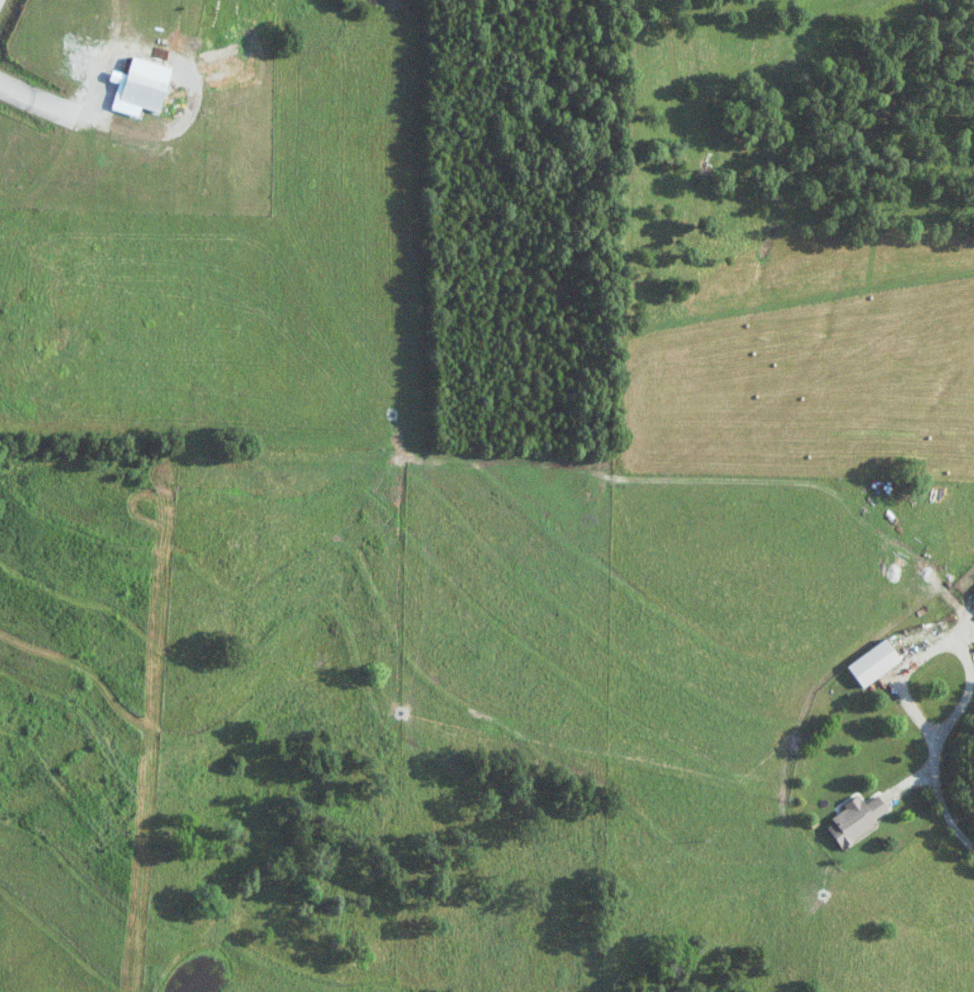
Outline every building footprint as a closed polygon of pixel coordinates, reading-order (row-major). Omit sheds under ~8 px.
[(162,112),(170,81),(130,70),(122,101),(162,112)] [(850,666),(866,688),(904,660),(888,638),(850,666)] [(845,849),(894,813),(880,795),(867,804),(862,797),(826,823),(845,849)]
